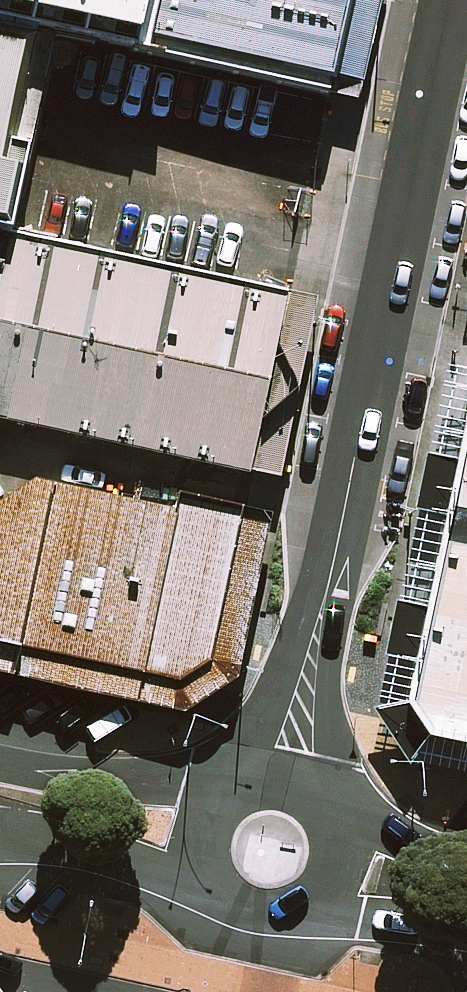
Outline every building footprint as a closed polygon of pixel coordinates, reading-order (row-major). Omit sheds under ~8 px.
[(44,20),(129,39),(136,0),(0,0),(0,13),(44,20)] [(129,39),(112,129),(313,174),(346,0),(136,0),(129,39)] [(44,20),(0,13),(0,228),(2,228),(44,20)] [(112,129),(129,39),(44,20),(2,228),(89,248),(112,129)] [(2,228),(0,228),(0,420),(249,475),(288,291),(89,248),(2,228)] [(406,705),(427,737),(466,745),(466,412),(406,705)] [(208,658),(241,508),(179,495),(176,511),(34,480),(0,503),(0,638),(173,680),(208,658)]
